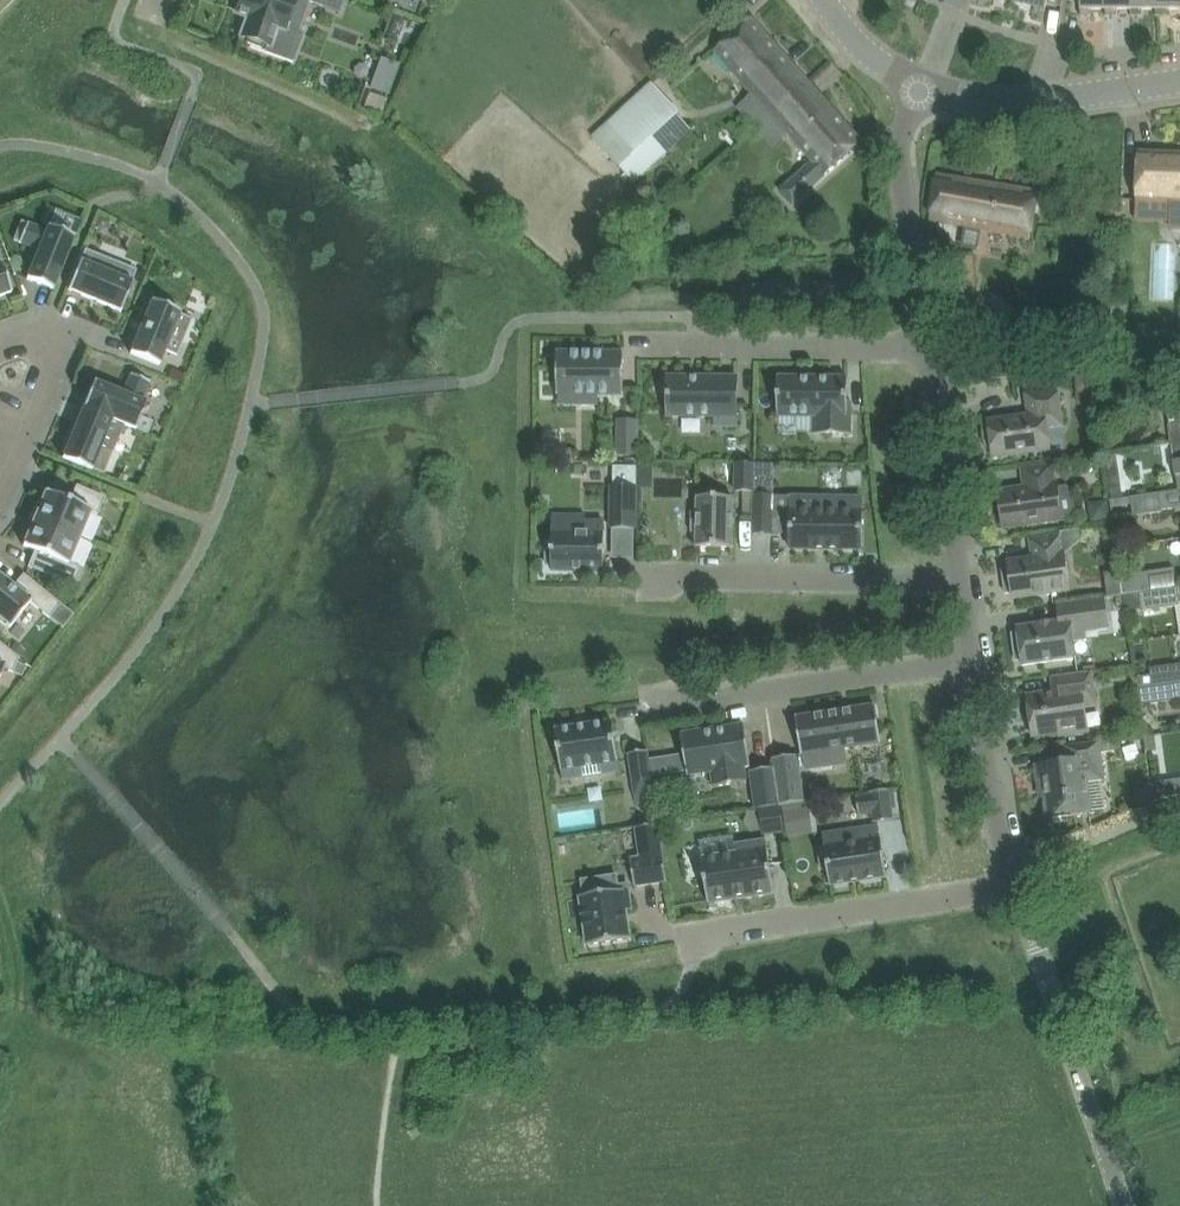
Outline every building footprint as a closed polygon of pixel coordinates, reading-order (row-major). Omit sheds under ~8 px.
[(233,2),(239,4),(236,12),(249,16),(242,36),(248,39),(247,42),(262,47),(263,44),(267,45),(266,50),(292,60),(302,32),(297,30),(296,30),(295,31),(286,28),(295,0),(234,0),(233,2)] [(305,2),(307,3),(308,0),(324,6),(341,12),(346,0),(306,0),(305,2)] [(1015,0),(1046,8),(1048,0),(1015,0)] [(1107,0),(1081,0),(1081,16),(1094,16),(1094,9),(1107,9),(1107,0)] [(1107,9),(1107,16),(1119,16),(1119,9),(1132,9),(1132,0),(1107,0),(1107,9)] [(1132,9),(1132,16),(1143,16),(1143,9),(1158,9),(1158,0),(1132,0),(1132,9)] [(1158,9),(1158,16),(1168,16),(1168,9),(1179,9),(1179,0),(1158,0),(1158,9)] [(715,51),(772,115),(810,82),(752,18),(715,51)] [(381,57),(370,87),(388,94),(399,63),(381,57)] [(622,112),(663,156),(691,130),(677,116),(681,112),(654,82),(622,112)] [(863,142),(810,82),(772,115),(813,161),(781,189),(794,204),(863,142)] [(593,138),(635,182),(663,156),(622,112),(593,138)] [(1139,152),(1137,201),(1172,203),(1171,227),(1179,227),(1179,154),(1139,152)] [(937,175),(930,219),(953,223),(966,225),(982,227),(1031,235),(1034,213),(1038,191),(937,175)] [(99,216),(95,226),(102,230),(108,227),(110,221),(99,216)] [(22,220),(14,240),(19,242),(27,222),(22,220)] [(39,250),(27,279),(53,290),(75,236),(48,226),(47,230),(27,222),(19,242),(39,250)] [(109,272),(94,266),(99,253),(86,247),(69,290),(121,311),(133,282),(131,281),(136,270),(114,261),(109,272)] [(12,292),(0,263),(0,297),(12,292)] [(181,312),(152,300),(130,353),(159,365),(165,350),(177,355),(192,318),(180,313),(181,312)] [(1138,333),(1138,352),(1179,351),(1179,333),(1138,333)] [(558,394),(624,395),(624,352),(558,352),(558,394)] [(94,381),(84,407),(113,419),(112,420),(147,434),(152,421),(141,417),(147,403),(142,401),(150,382),(131,374),(123,393),(94,381)] [(1093,374),(1075,375),(1076,392),(1094,391),(1094,379),(1093,374)] [(715,426),(738,426),(738,377),(668,376),(668,381),(664,381),(664,393),(668,393),(668,416),(715,416),(715,426)] [(778,377),(778,416),(815,416),(815,434),(851,434),(851,401),(848,401),(848,377),(778,377)] [(985,443),(987,449),(992,448),(994,458),(1052,450),(1049,429),(1064,427),(1060,393),(1026,393),(1029,416),(989,421),(989,423),(983,424),(983,429),(985,443)] [(1166,395),(1170,425),(1179,424),(1179,393),(1166,395)] [(101,447),(112,420),(113,419),(84,407),(62,459),(91,470),(92,468),(104,473),(113,451),(101,447)] [(619,435),(619,453),(638,453),(638,435),(638,418),(619,417),(619,435)] [(738,461),(738,490),(755,490),(755,461),(738,461)] [(755,490),(754,494),(756,494),(774,494),(774,493),(774,462),(755,461),(755,490)] [(1003,527),(1027,523),(1062,518),(1057,483),(1055,483),(1053,465),(1023,469),(1026,488),(999,491),(1003,527)] [(613,466),(612,485),(636,486),(636,467),(613,466)] [(1120,477),(1110,479),(1113,500),(1123,498),(1120,477)] [(612,485),(612,528),(635,528),(636,486),(612,485)] [(35,517),(35,518),(79,537),(90,512),(98,514),(105,497),(77,486),(70,501),(46,491),(41,504),(37,502),(31,515),(35,517)] [(1131,496),(1134,515),(1163,510),(1160,492),(1131,496)] [(773,510),(773,532),(791,532),(791,548),(862,549),(862,511),(862,494),(850,494),(838,511),(816,510),(817,493),(794,493),(774,493),(774,494),(773,510)] [(756,494),(755,531),(773,532),(773,510),(774,494),(756,494)] [(734,497),(698,497),(697,546),(733,547),(734,497)] [(1109,500),(1089,503),(1092,523),(1112,519),(1109,500)] [(547,550),(547,565),(552,565),(552,569),(605,570),(605,522),(585,522),(585,513),(553,513),(553,521),(553,532),(552,550),(547,550)] [(69,563),(79,537),(35,518),(23,546),(35,551),(28,566),(73,585),(81,568),(69,563)] [(1071,589),(1063,535),(1031,539),(1034,558),(1008,562),(1009,567),(1002,568),(1006,593),(1013,592),(1014,597),(1071,589)] [(1122,578),(1121,578),(1123,595),(1124,594),(1139,592),(1177,586),(1175,568),(1137,574),(1137,575),(1122,578)] [(23,574),(13,587),(0,576),(0,624),(5,628),(8,625),(11,627),(30,603),(49,617),(60,604),(23,574)] [(1177,586),(1139,592),(1142,609),(1142,611),(1177,606),(1179,606),(1179,602),(1177,586)] [(1019,633),(1013,634),(1016,660),(1022,660),(1023,665),(1047,662),(1076,658),(1076,656),(1074,641),(1084,640),(1083,631),(1109,628),(1104,597),(1080,600),(1057,604),(1060,621),(1018,627),(1019,633)] [(14,642),(8,650),(16,656),(22,648),(14,642)] [(4,668),(22,676),(27,665),(17,661),(19,658),(16,656),(8,650),(0,643),(0,677),(4,668)] [(1151,668),(1152,674),(1153,686),(1175,683),(1179,683),(1179,681),(1178,664),(1151,668)] [(1091,671),(1078,672),(1055,676),(1057,691),(1028,695),(1033,736),(1061,732),(1062,735),(1089,731),(1085,705),(1095,703),(1091,671)] [(1175,683),(1153,686),(1138,689),(1140,704),(1177,699),(1179,699),(1179,683),(1175,683)] [(833,750),(864,745),(862,734),(878,732),(879,734),(880,734),(876,705),(796,717),(802,754),(803,754),(805,769),(835,765),(833,750)] [(613,720),(556,729),(562,770),(564,780),(584,776),(582,767),(602,764),(603,774),(620,771),(619,762),(613,720)] [(745,724),(682,734),(688,775),(712,771),(715,787),(747,782),(745,766),(751,765),(745,724)] [(1105,779),(1101,750),(1117,748),(1117,740),(1089,743),(1066,746),(1068,761),(1038,766),(1042,798),(1047,797),(1050,818),(1090,813),(1086,782),(1105,779)] [(636,803),(655,800),(648,751),(629,753),(636,803)] [(798,756),(773,759),(781,804),(804,802),(798,756)] [(775,767),(750,771),(755,808),(760,807),(781,804),(775,767)] [(1154,800),(1179,796),(1179,779),(1151,783),(1154,800)] [(1138,785),(1135,803),(1135,808),(1136,810),(1154,806),(1154,800),(1151,783),(1138,785)] [(870,791),(871,793),(858,795),(861,815),(873,813),(875,821),(894,818),(890,788),(870,791)] [(781,804),(760,807),(764,834),(785,831),(781,804)] [(820,849),(819,849),(822,869),(828,868),(830,884),(887,876),(882,838),(879,823),(862,826),(865,840),(825,846),(825,848),(820,849)] [(668,881),(659,824),(636,827),(641,857),(631,858),(635,886),(668,881)] [(775,893),(767,840),(737,844),(738,853),(702,858),(709,903),(775,893)] [(633,909),(630,891),(624,891),(623,890),(581,896),(588,945),(631,938),(626,910),(633,909)]
